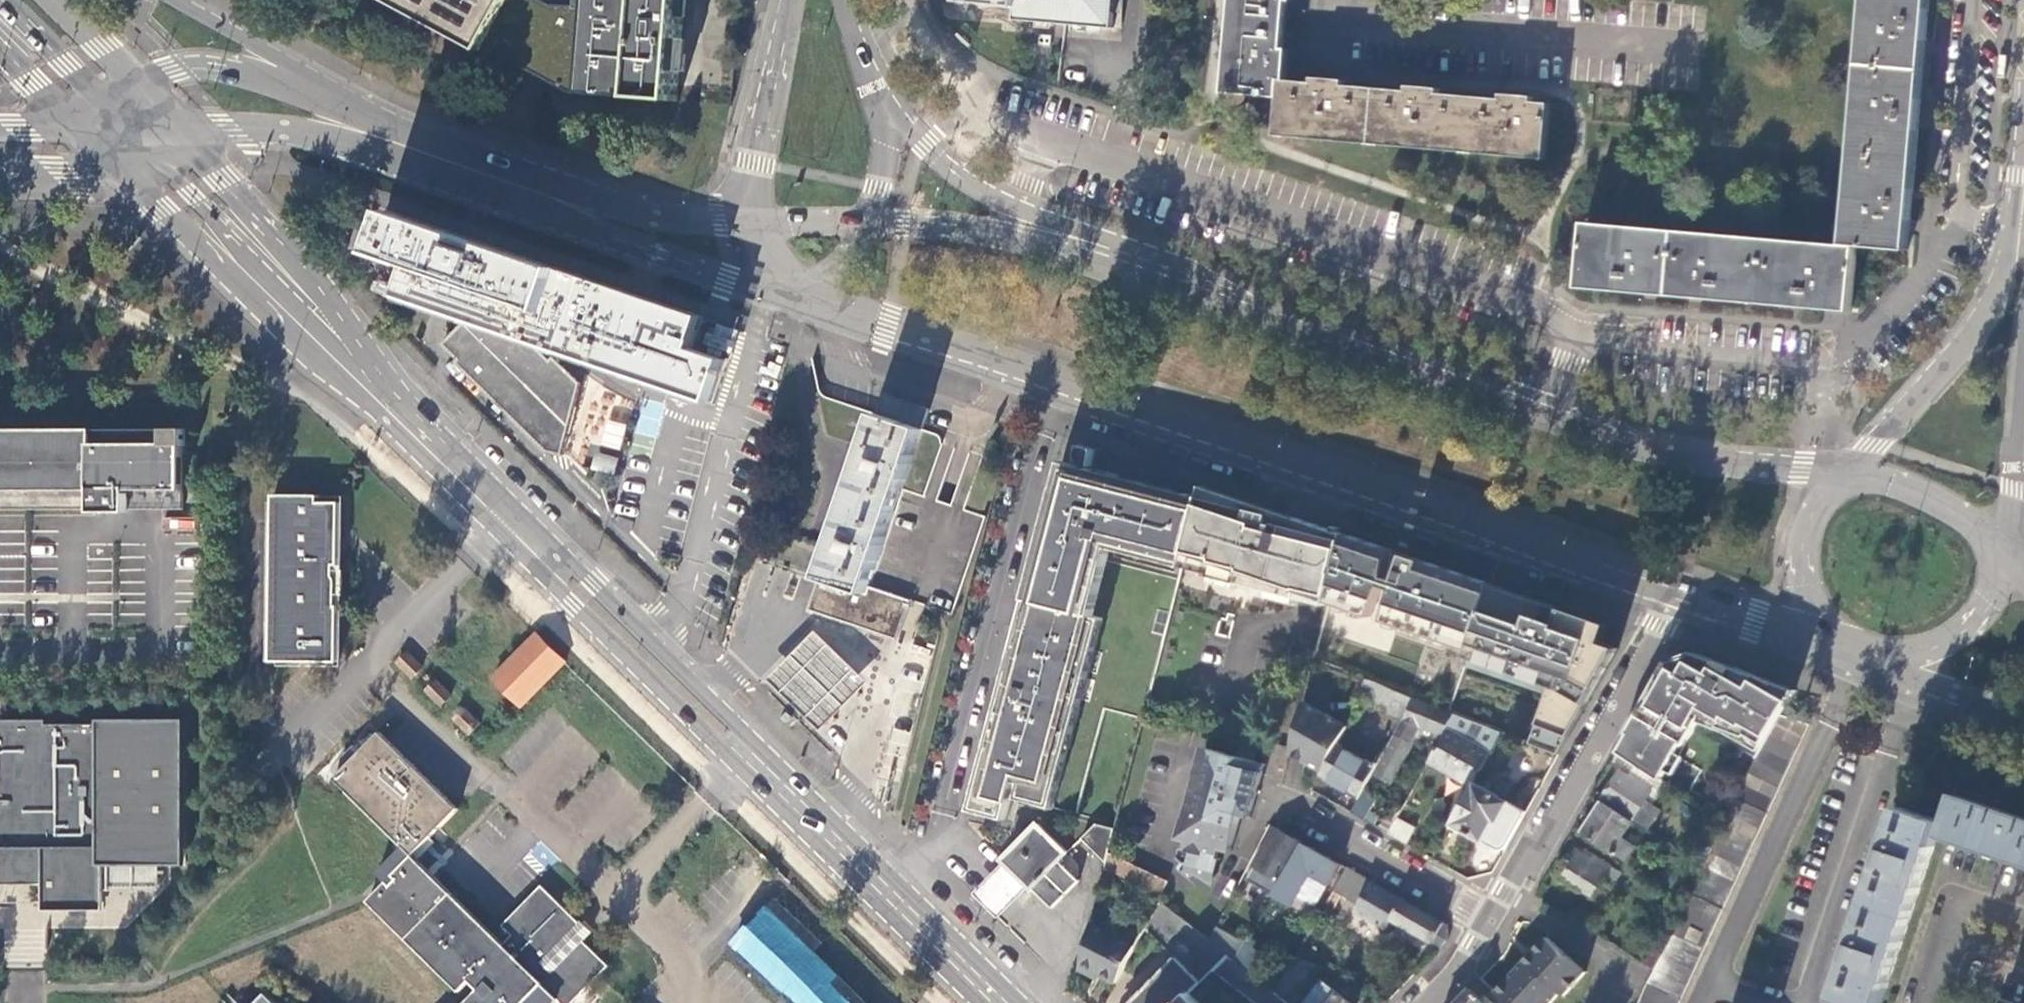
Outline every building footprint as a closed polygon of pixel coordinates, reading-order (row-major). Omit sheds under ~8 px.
[(509,0),(398,0),(467,36),(465,41),(482,50),(484,46),(509,0)] [(591,94),(598,7),(550,4),(543,0),(509,0),(484,46),(569,92),(591,94)] [(598,7),(591,94),(680,101),(688,0),(598,0),(598,7)] [(1113,28),(1115,0),(959,0),(959,2),(1017,8),(1015,19),(1113,28)] [(1224,92),(1280,97),(1281,83),(1282,78),(1285,78),(1288,50),(1283,50),(1287,3),(1292,4),(1292,0),(1232,0),(1224,92)] [(1843,246),(1858,247),(1908,252),(1931,0),(1865,0),(1843,246)] [(1281,83),(1280,97),(1276,137),(1546,161),(1551,106),(1535,104),(1536,99),(1503,96),(1503,102),(1440,96),(1441,91),(1408,88),(1407,93),(1344,88),(1345,83),(1313,80),(1313,86),(1281,83)] [(565,270),(396,211),(391,225),(381,254),(414,265),(552,312),(565,270)] [(1852,312),(1858,247),(1843,246),(1587,224),(1581,289),(1852,312)] [(705,317),(565,270),(552,312),(414,265),(403,297),(712,402),(726,360),(695,349),(705,317)] [(531,341),(470,320),(453,337),(445,345),(460,359),(458,362),(459,366),(464,371),(465,370),(500,403),(499,405),(504,410),(505,408),(549,452),(563,456),(582,385),(555,358),(552,361),(531,341)] [(879,391),(872,412),(919,427),(926,407),(879,391)] [(911,601),(954,614),(986,513),(901,487),(919,427),(872,412),(822,577),(869,593),(871,587),(911,601)] [(91,509),(91,512),(128,512),(128,508),(183,508),(183,491),(183,447),(185,447),(185,429),(0,430),(0,510),(91,509)] [(593,469),(614,474),(617,459),(596,453),(593,469)] [(1200,496),(1061,461),(972,811),(1007,820),(1017,783),(1023,784),(1019,799),(1054,808),(1103,619),(1092,616),(1106,561),(1110,548),(1177,565),(1178,560),(1184,561),(1184,558),(1200,496)] [(299,503),(273,503),(271,662),(339,663),(340,606),(335,606),(335,585),(335,566),(340,566),(340,530),(341,503),(319,503),(319,496),(299,496),(299,503)] [(1200,496),(1184,558),(1213,566),(1211,575),(1298,596),(1311,600),(1327,604),(1346,533),(1324,526),(1288,514),(1285,524),(1271,520),(1273,514),(1200,496)] [(1471,656),(1494,583),(1346,533),(1327,604),(1471,656)] [(899,636),(911,601),(871,587),(869,593),(822,577),(813,607),(899,636)] [(1603,637),(1610,622),(1494,583),(1471,656),(1544,682),(1524,740),(1557,754),(1619,647),(1603,637)] [(769,676),(821,726),(834,713),(853,694),(868,680),(815,630),(802,643),(782,663),(769,676)] [(522,705),(565,660),(537,633),(495,678),(522,705)] [(413,677),(421,669),(423,667),(407,652),(399,661),(413,677)] [(1667,662),(1616,752),(1628,759),(1661,781),(1674,756),(1677,758),(1702,713),(1720,724),(1722,721),(1763,743),(1781,714),(1796,690),(1691,652),(1667,662)] [(1383,714),(1401,722),(1415,698),(1364,677),(1358,694),(1387,705),(1383,714)] [(436,680),(435,682),(427,690),(442,705),(450,697),(451,695),(436,680)] [(1445,728),(1454,714),(1450,712),(1415,698),(1401,722),(1384,753),(1372,774),(1389,783),(1419,726),(1442,734),(1445,728)] [(1347,727),(1302,702),(1291,748),(1290,753),(1322,771),(1344,731),(1347,727)] [(465,708),(463,710),(455,718),(470,733),(480,723),(465,708)] [(1447,729),(1429,761),(1473,785),(1475,781),(1503,731),(1454,714),(1445,728),(1447,729)] [(1781,714),(1763,743),(1750,763),(1730,801),(1722,821),(1711,848),(1702,868),(1688,902),(1681,917),(1672,933),(1654,968),(1648,980),(1642,993),(1638,1002),(1677,1002),(1796,748),(1807,724),(1781,714)] [(44,879),(44,911),(104,911),(104,867),(186,866),(185,720),(98,719),(98,724),(48,725),(48,720),(0,720),(0,880),(44,879)] [(1384,753),(1344,731),(1322,771),(1319,776),(1358,799),(1363,790),(1372,774),(1384,753)] [(381,735),(337,782),(412,855),(458,809),(381,735)] [(1290,753),(1291,748),(1271,742),(1267,756),(1287,762),(1290,753)] [(1742,750),(1736,746),(1731,755),(1737,758),(1742,750)] [(1181,839),(1189,841),(1223,849),(1231,851),(1241,815),(1250,817),(1259,783),(1263,765),(1238,758),(1204,749),(1199,766),(1181,839)] [(1661,781),(1628,759),(1601,800),(1632,821),(1646,800),(1653,805),(1667,785),(1661,781)] [(1510,802),(1475,781),(1473,785),(1453,822),(1500,853),(1513,830),(1522,811),(1510,802)] [(1358,799),(1351,812),(1374,825),(1379,816),(1369,811),(1377,798),(1363,790),(1358,799)] [(1689,790),(1685,797),(1702,808),(1707,800),(1689,790)] [(1938,836),(2023,865),(2023,818),(1952,793),(1942,821),(1938,836)] [(1621,837),(1632,821),(1601,800),(1579,832),(1624,861),(1634,846),(1621,837)] [(1942,821),(1900,807),(1834,998),(1848,1002),(1881,1002),(1938,836),(1942,821)] [(1387,814),(1379,827),(1389,833),(1396,820),(1387,814)] [(1396,820),(1389,833),(1407,844),(1415,828),(1397,818),(1396,820)] [(1030,893),(1035,888),(1054,907),(1080,880),(1060,860),(1067,852),(1039,825),(1001,864),(1004,866),(1027,890),(1030,893)] [(1098,826),(1084,840),(1107,863),(1110,852),(1115,829),(1098,826)] [(1249,876),(1275,890),(1303,842),(1276,827),(1249,876)] [(1223,849),(1189,841),(1186,851),(1193,853),(1221,860),(1223,849)] [(1330,884),(1341,863),(1303,842),(1275,890),(1274,893),(1294,904),(1312,874),(1330,884)] [(1690,859),(1702,868),(1711,848),(1700,843),(1690,859)] [(1189,868),(1193,853),(1186,851),(1183,850),(1180,861),(1189,868)] [(1558,876),(1592,896),(1611,866),(1590,854),(1587,858),(1574,850),(1558,876)] [(1123,858),(1110,852),(1107,863),(1106,867),(1162,893),(1169,881),(1123,858)] [(1223,860),(1221,860),(1193,853),(1189,868),(1199,876),(1210,885),(1219,874),(1223,860)] [(388,883),(370,902),(466,1002),(527,1002),(546,985),(564,1002),(574,1002),(611,966),(586,942),(594,933),(543,888),(506,927),(515,935),(505,946),(431,873),(412,855),(395,875),(401,881),(394,889),(388,883)] [(990,881),(978,893),(1002,917),(1014,904),(1027,890),(1004,866),(990,881)] [(1347,896),(1360,874),(1347,867),(1335,889),(1347,896)] [(1372,881),(1360,874),(1347,896),(1358,903),(1359,903),(1372,881)] [(395,875),(388,883),(394,889),(401,881),(395,875)] [(1447,923),(1372,881),(1359,903),(1358,903),(1355,910),(1386,928),(1391,919),(1441,946),(1448,939),(1447,923)] [(1160,1002),(1179,1002),(1189,994),(1229,953),(1212,939),(1159,898),(1144,928),(1173,957),(1143,989),(1160,1002)] [(1675,913),(1681,917),(1688,902),(1682,898),(1675,913)] [(767,908),(735,939),(797,1002),(865,1002),(767,908)] [(1135,945),(1092,923),(1081,965),(1116,982),(1135,945)] [(1246,942),(1218,926),(1212,939),(1229,953),(1236,958),(1246,942)] [(1644,962),(1654,968),(1672,933),(1663,928),(1644,962)] [(1560,991),(1562,994),(1583,971),(1546,936),(1495,992),(1507,1002),(1548,1002),(1560,991)] [(1236,958),(1247,967),(1260,949),(1246,942),(1236,958)] [(1298,954),(1277,991),(1292,1002),(1351,1002),(1322,979),(1309,995),(1303,989),(1306,985),(1307,986),(1323,965),(1308,961),(1298,954)] [(1480,977),(1455,1002),(1507,1002),(1495,992),(1480,977)] [(1130,1002),(1160,1002),(1143,989),(1130,1002)] [(1189,994),(1179,1002),(1198,1002),(1189,994)]
